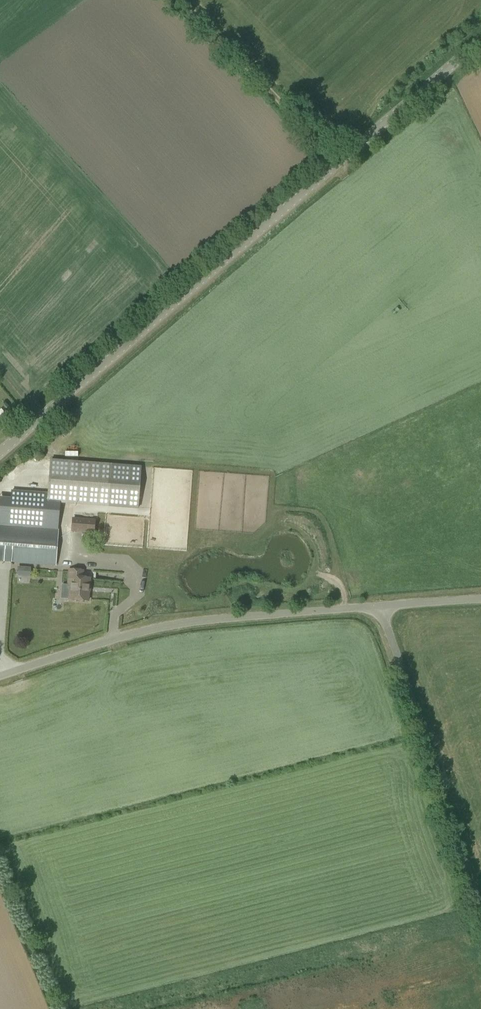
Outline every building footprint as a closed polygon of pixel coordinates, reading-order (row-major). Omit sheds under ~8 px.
[(138,508),(141,466),(51,459),(48,501),(138,508)] [(94,532),(95,520),(73,518),(72,530),(94,532)] [(58,529),(0,525),(0,567),(11,568),(11,563),(55,566),(58,529)] [(30,577),(31,567),(17,566),(17,576),(30,577)] [(88,600),(89,578),(82,578),(82,571),(69,570),(68,585),(70,586),(69,599),(88,600)]
